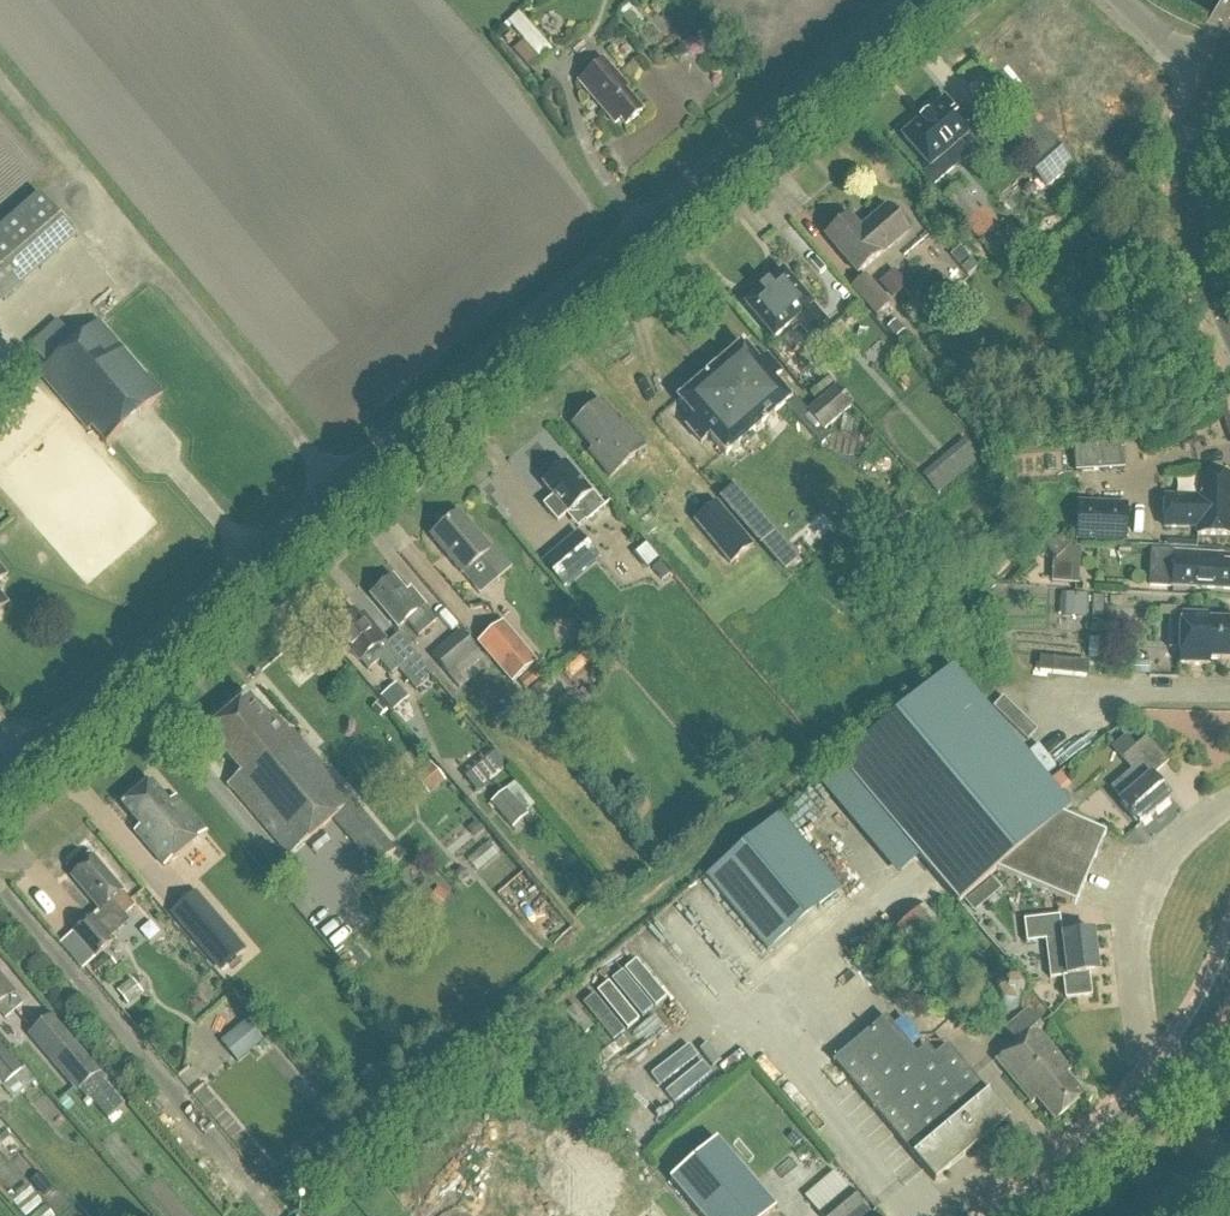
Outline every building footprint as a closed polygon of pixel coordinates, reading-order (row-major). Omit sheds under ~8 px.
[(545,48),(516,16),(504,27),(533,59),(545,48)] [(620,122),(625,129),(641,115),(624,95),(627,92),(602,63),(578,84),(615,127),(620,122)] [(921,172),(934,187),(953,170),(943,158),(971,134),(971,133),(970,133),(943,103),(902,139),(927,168),(921,172)] [(1022,164),(1041,186),(1070,162),(1051,140),(1022,164)] [(979,213),(955,186),(940,199),(965,226),(979,213)] [(77,241),(39,197),(0,231),(0,308),(77,241)] [(855,276),(856,278),(908,235),(887,210),(868,225),(869,226),(860,234),(848,219),(824,239),(855,275),(855,276)] [(905,286),(890,270),(875,284),(890,300),(905,286)] [(744,308),(774,342),(789,329),(793,333),(799,328),(814,345),(831,331),(782,274),(765,289),(767,291),(763,295),(761,293),(744,308)] [(865,275),(850,288),(877,318),(892,305),(865,275)] [(98,324),(75,344),(58,324),(29,349),(46,369),(38,376),(87,433),(91,430),(105,446),(161,397),(98,324)] [(708,439),(725,458),(785,407),(821,449),(829,441),(823,434),(852,409),(837,392),(839,390),(833,383),(814,401),(818,406),(807,415),(793,399),(789,403),(773,383),(781,376),(767,360),(758,367),(743,349),(744,349),(742,347),(739,349),(715,370),(704,379),(704,380),(679,401),(676,403),(678,405),(679,405),(694,423),(690,426),(705,442),(708,439)] [(645,449),(624,424),(620,427),(600,404),(572,428),(592,452),(588,455),(610,480),(645,449)] [(1068,447),(1069,472),(1122,470),(1121,444),(1068,447)] [(936,495),(978,460),(968,448),(926,483),(936,495)] [(543,508),(557,524),(567,515),(568,516),(574,510),(586,523),(603,508),(591,494),(590,495),(565,466),(542,486),(553,499),(543,508)] [(1229,538),(1229,480),(1198,480),(1197,501),(1164,500),(1164,530),(1197,530),(1197,537),(1229,538)] [(690,523),(727,567),(751,547),(714,503),(690,523)] [(1077,543),(1125,545),(1126,508),(1078,506),(1077,543)] [(479,562),(497,582),(511,570),(492,548),(489,551),(459,515),(430,539),(462,577),(479,562)] [(1063,555),(1070,548),(1061,538),(1044,552),(1054,564),(1064,556),(1063,555)] [(579,539),(545,568),(564,590),(598,561),(579,539)] [(1229,593),(1229,565),(1221,564),(1222,558),(1173,555),(1171,590),(1229,593)] [(405,626),(417,641),(437,626),(416,600),(411,604),(393,581),(371,599),(397,632),(405,626)] [(1089,616),(1102,616),(1102,596),(1089,596),(1089,616)] [(368,673),(380,663),(392,677),(399,671),(410,684),(426,670),(398,638),(388,647),(367,622),(363,626),(353,614),(333,632),(368,673)] [(1229,662),(1229,624),(1208,623),(1208,617),(1180,617),(1180,622),(1169,622),(1168,651),(1179,651),(1179,667),(1209,667),(1209,662),(1229,662)] [(497,618),(474,638),(509,679),(507,680),(513,687),(538,666),(497,618)] [(432,658),(460,690),(489,666),(461,634),(432,658)] [(958,905),(996,874),(1075,908),(1105,837),(1062,818),(1070,811),(951,670),(839,765),(918,858),(958,905)] [(394,687),(378,700),(391,714),(406,701),(394,687)] [(289,860),(334,821),(376,871),(395,854),(291,733),(288,735),(272,717),(267,722),(247,699),(205,735),(240,776),(227,787),(289,860)] [(1119,805),(1139,829),(1169,802),(1150,780),(1168,765),(1146,740),(1130,753),(1140,765),(1110,790),(1121,803),(1119,805)] [(496,755),(464,776),(474,790),(506,769),(496,755)] [(121,807),(140,830),(134,835),(164,870),(205,835),(176,800),(168,806),(149,783),(121,807)] [(488,806),(509,831),(526,817),(524,815),(533,808),(513,785),(488,806)] [(705,879),(767,953),(841,892),(778,817),(705,879)] [(465,861),(475,873),(497,856),(487,843),(465,861)] [(93,861),(71,880),(100,914),(111,905),(123,919),(134,910),(122,895),(93,861)] [(926,907),(887,938),(923,983),(962,951),(926,907)] [(209,912),(183,934),(218,975),(244,953),(209,912)] [(1063,980),(1065,1001),(1090,998),(1088,977),(1097,976),(1092,935),(1061,939),(1059,919),(1023,923),(1026,945),(1045,943),(1049,982),(1063,980)] [(111,946),(90,921),(74,935),(95,960),(111,946)] [(88,969),(98,980),(113,968),(103,956),(88,969)] [(581,1004),(614,1042),(667,996),(634,959),(581,1004)] [(2,1021),(21,1007),(12,996),(0,981),(0,1019),(2,1021)] [(1036,1102),(1054,1123),(1082,1098),(1065,1077),(1070,1073),(1037,1033),(1042,1029),(1027,1013),(1004,1032),(1016,1046),(996,1063),(1031,1105),(1036,1102)] [(98,1075),(51,1021),(31,1038),(78,1093),(98,1075)] [(215,1047),(229,1062),(252,1042),(238,1026),(215,1047)] [(934,1058),(926,1049),(909,1063),(878,1026),(833,1063),(913,1159),(912,1159),(934,1185),(1009,1121),(987,1096),(946,1048),(934,1058)] [(2,1090),(5,1088),(22,1074),(0,1049),(0,1088),(2,1090)] [(653,1079),(673,1104),(711,1074),(691,1049),(653,1079)] [(8,1155),(15,1149),(0,1131),(0,1146),(8,1155)] [(698,1215),(768,1215),(774,1211),(716,1143),(670,1183),(698,1215)] [(28,1184),(41,1200),(51,1191),(39,1176),(28,1184)] [(821,1215),(869,1215),(849,1192),(821,1215)]
